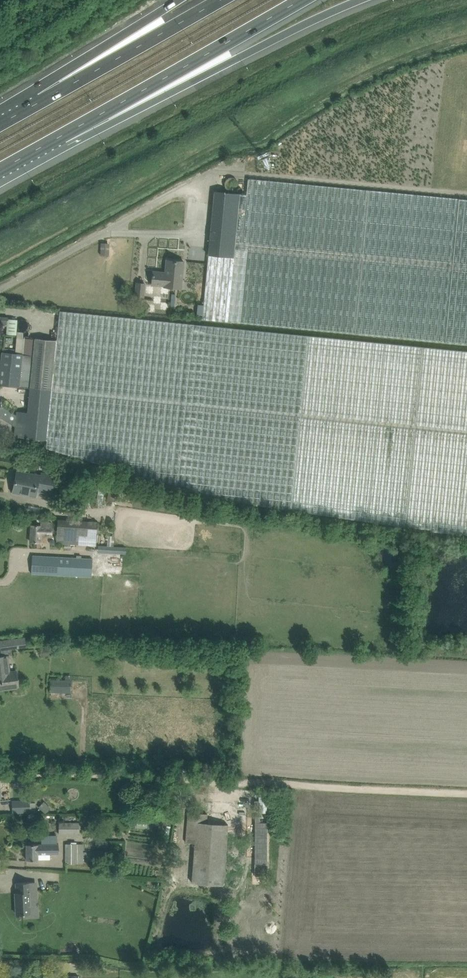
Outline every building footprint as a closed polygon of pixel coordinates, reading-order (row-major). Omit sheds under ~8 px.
[(239,194),(214,191),(208,255),(203,319),(445,342),(458,198),(248,178),(247,194),(240,193),(239,194)] [(460,198),(446,342),(466,344),(466,199),(460,198)] [(153,271),(152,284),(164,286),(164,287),(181,288),(184,261),(167,259),(165,272),(153,271)] [(145,283),(137,282),(135,298),(143,299),(145,283)] [(466,534),(466,351),(60,310),(57,340),(35,338),(23,338),(21,353),(2,351),(1,360),(0,360),(0,385),(30,388),(28,412),(17,411),(14,441),(26,442),(26,438),(47,440),(47,448),(228,500),(431,529),(431,531),(466,534)] [(11,333),(15,333),(15,328),(17,328),(17,323),(17,316),(0,316),(0,324),(11,324),(11,333)] [(42,474),(41,476),(17,471),(13,492),(35,496),(36,491),(50,494),(54,476),(42,474)] [(71,550),(71,544),(97,545),(98,522),(60,520),(58,543),(65,544),(64,549),(71,550)] [(40,547),(40,542),(45,542),(47,542),(47,537),(53,537),(53,522),(42,521),(41,525),(31,525),(30,542),(34,542),(34,547),(40,547)] [(117,546),(113,546),(114,536),(108,536),(107,545),(99,545),(98,552),(117,553),(117,546)] [(91,577),(92,559),(32,555),(31,573),(91,577)] [(27,646),(25,637),(0,640),(1,650),(27,646)] [(18,687),(16,671),(10,671),(8,656),(0,657),(0,690),(18,687)] [(71,680),(51,679),(51,691),(71,692),(71,680)] [(14,813),(36,811),(35,799),(13,800),(14,813)] [(44,801),(38,807),(46,813),(51,808),(44,801)] [(192,883),(223,885),(228,824),(206,823),(207,813),(188,812),(186,842),(195,843),(192,883)] [(79,834),(79,822),(59,822),(59,834),(79,834)] [(47,831),(56,834),(58,828),(49,825),(47,831)] [(239,839),(248,842),(250,835),(241,832),(239,839)] [(38,861),(38,859),(49,859),(49,854),(58,854),(58,843),(57,843),(57,835),(42,835),(42,846),(28,845),(27,861),(38,861)] [(66,843),(66,863),(84,863),(84,844),(66,843)] [(16,893),(17,914),(32,913),(31,892),(34,892),(34,882),(9,883),(9,893),(16,893)]
